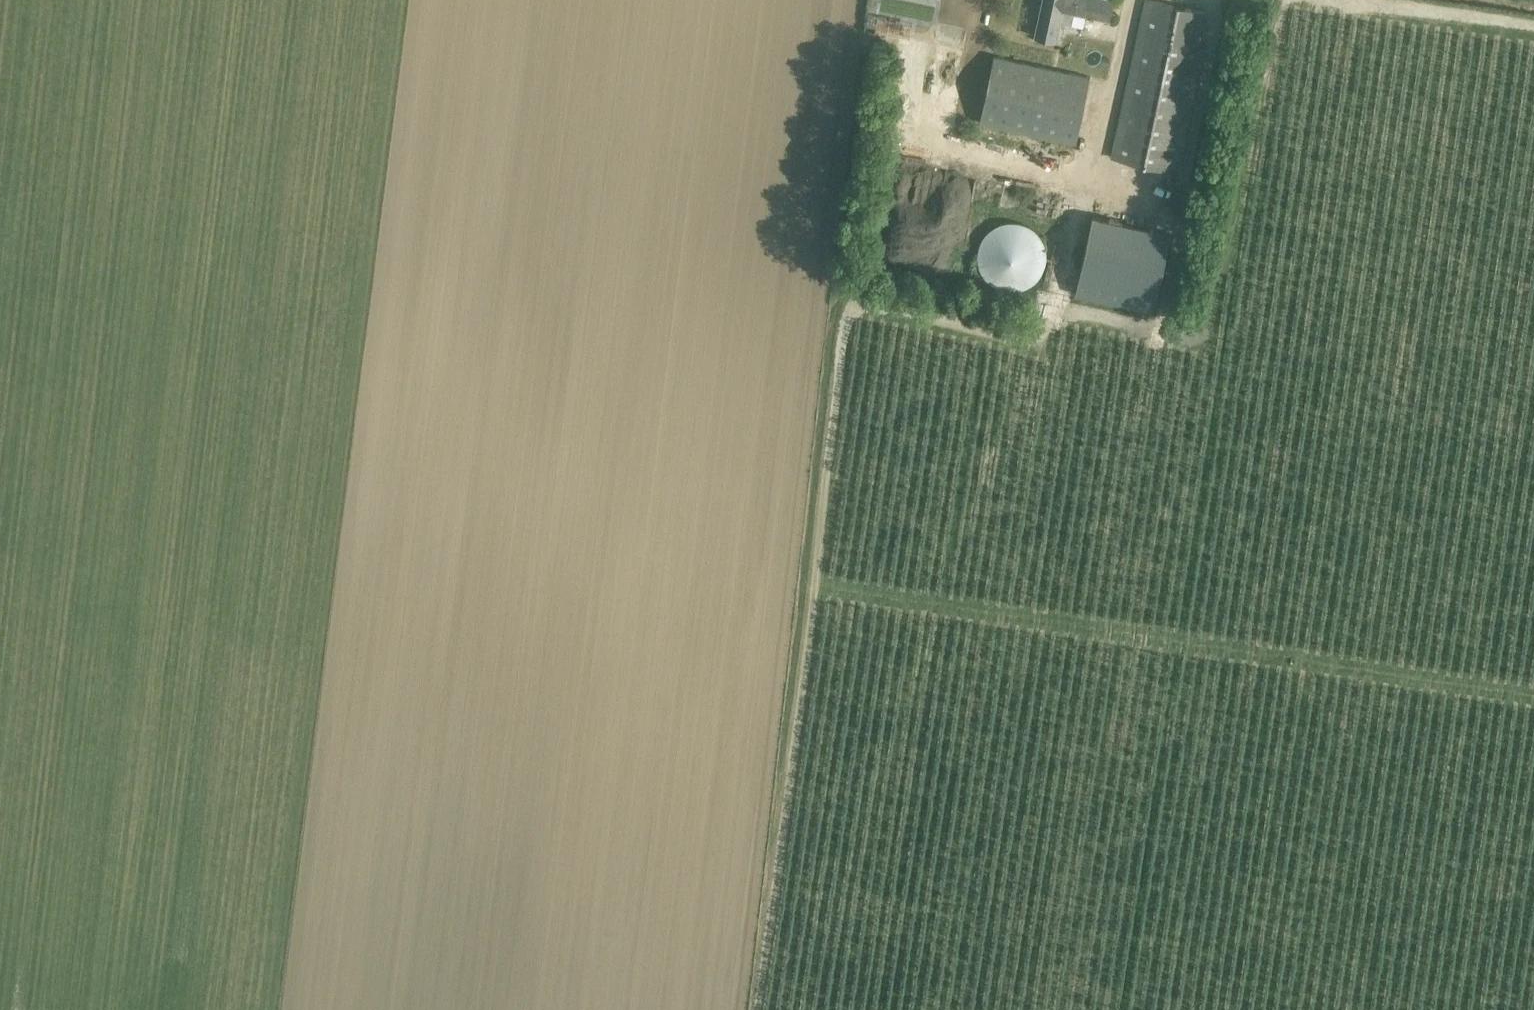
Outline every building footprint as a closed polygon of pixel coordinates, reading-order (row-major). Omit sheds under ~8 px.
[(1036,37),(1058,41),(1061,24),(1072,26),(1074,14),(1109,21),(1114,0),(1043,0),(1036,37)] [(1142,19),(1113,159),(1179,173),(1201,65),(1205,45),(1197,43),(1204,11),(1151,0),(1146,0),(1142,19)] [(995,58),(981,124),(1077,145),(1091,78),(995,58)] [(1077,296),(1148,311),(1154,312),(1170,233),(1094,217),(1077,296)] [(1046,266),(1048,256),(1046,245),(1041,235),(1034,228),(1024,223),(1014,221),(1003,223),(994,228),(986,235),(981,245),(979,256),(981,266),(986,276),(994,283),(1003,288),(1014,290),(1024,288),(1034,283),(1041,276),(1046,266)]
